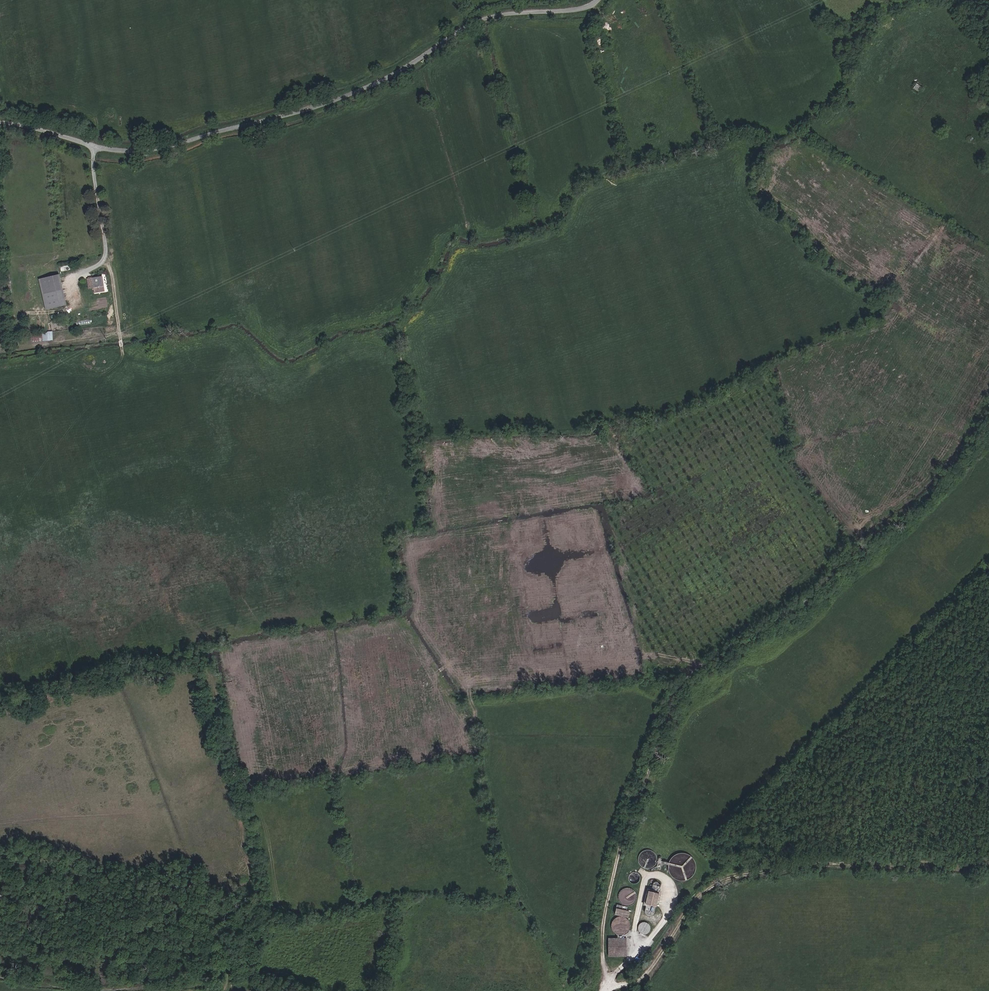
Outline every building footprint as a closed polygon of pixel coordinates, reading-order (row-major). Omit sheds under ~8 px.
[(66,304),(59,275),(39,280),(46,309),(66,304)] [(105,291),(102,276),(87,279),(88,289),(94,288),(94,293),(105,291)] [(43,340),(52,340),(53,331),(43,331),(43,340)] [(645,903),(655,905),(659,887),(649,885),(645,903)] [(614,914),(628,917),(629,911),(615,909),(614,914)] [(638,923),(639,933),(650,931),(649,922),(638,923)] [(609,938),(609,957),(627,956),(626,938),(609,938)]
